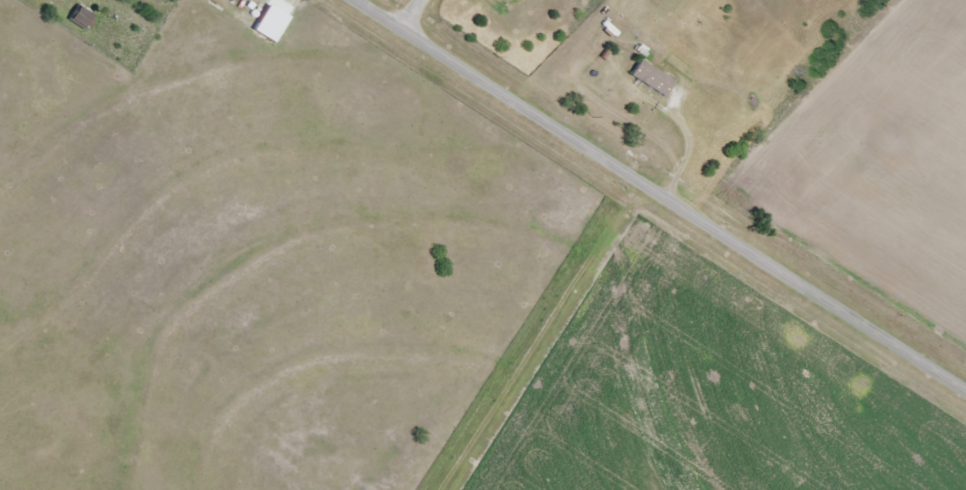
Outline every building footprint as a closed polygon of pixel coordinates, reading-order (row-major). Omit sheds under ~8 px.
[(253,31),(273,44),(282,28),(262,16),(253,31)] [(674,81),(640,60),(630,77),(664,98),(674,81)]
